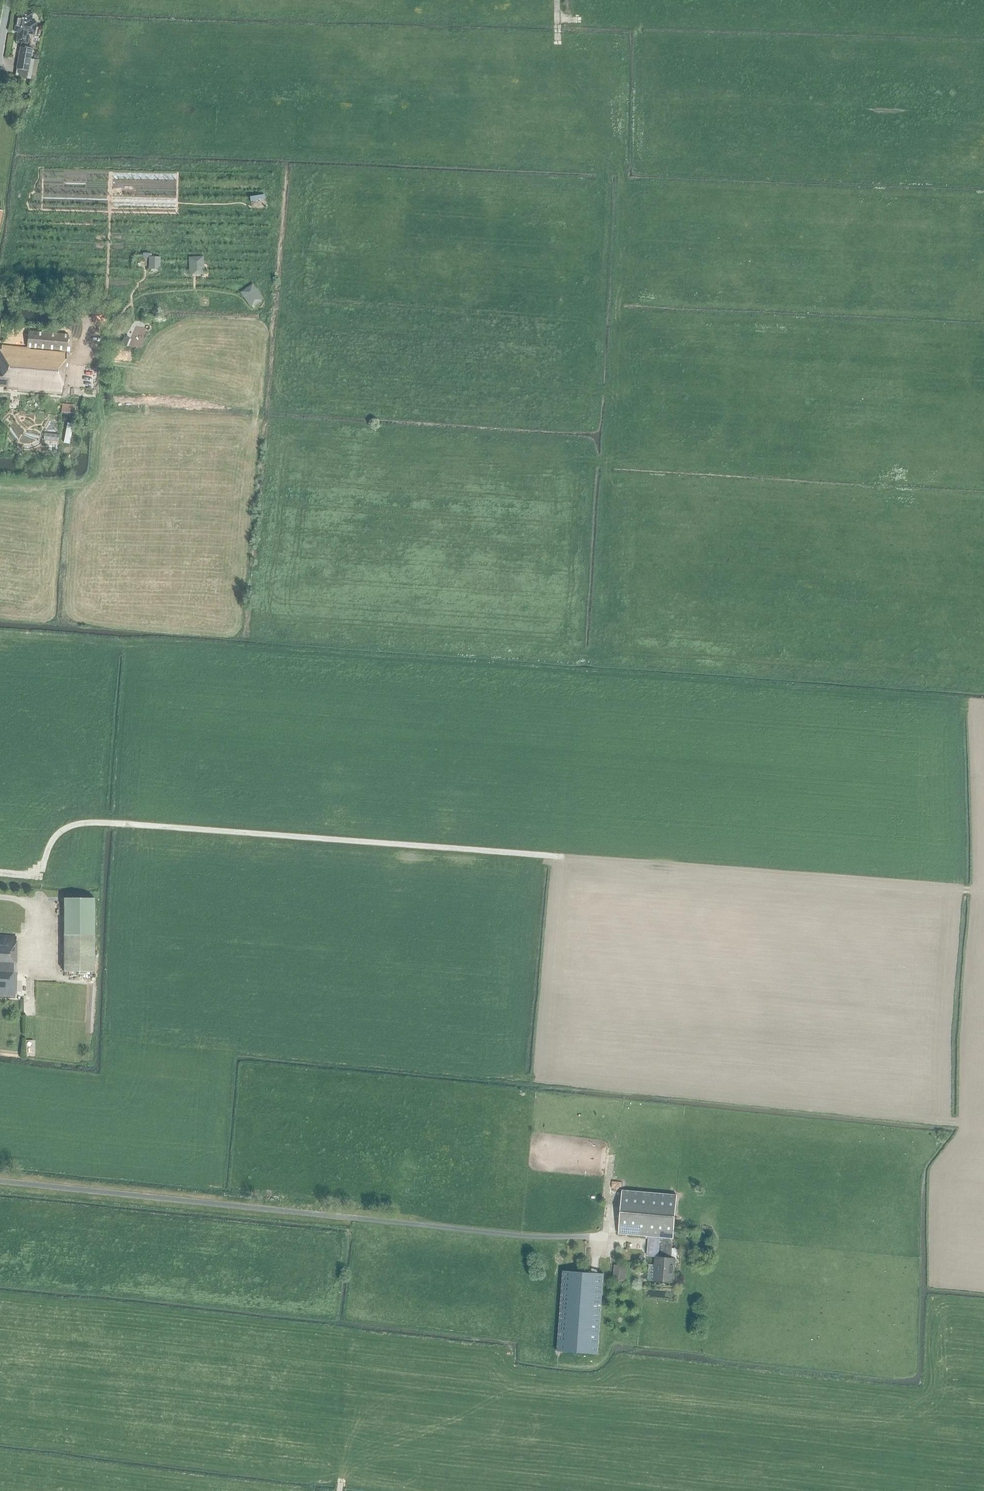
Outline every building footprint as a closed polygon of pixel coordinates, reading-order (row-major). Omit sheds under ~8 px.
[(32,13),(21,11),(21,14),(17,14),(14,32),(18,32),(16,42),(20,42),(21,42),(18,65),(17,69),(28,71),(30,59),(31,54),(31,50),(30,50),(31,48),(26,47),(28,34),(34,35),(36,22),(31,21),(32,13)] [(30,59),(28,71),(27,78),(35,80),(38,60),(30,59)] [(28,332),(27,349),(0,347),(0,387),(6,387),(6,390),(62,395),(67,336),(28,332)] [(74,405),(62,404),(61,413),(73,414),(74,405)] [(96,899),(66,898),(63,971),(93,972),(96,899)] [(0,935),(0,996),(15,997),(17,936),(0,935)] [(677,1195),(622,1191),(618,1233),(659,1237),(658,1257),(655,1257),(653,1281),(673,1282),(675,1258),(671,1258),(673,1238),(677,1195)] [(625,1281),(627,1266),(614,1264),(613,1280),(625,1281)] [(603,1273),(563,1271),(557,1351),(598,1354),(603,1273)]
